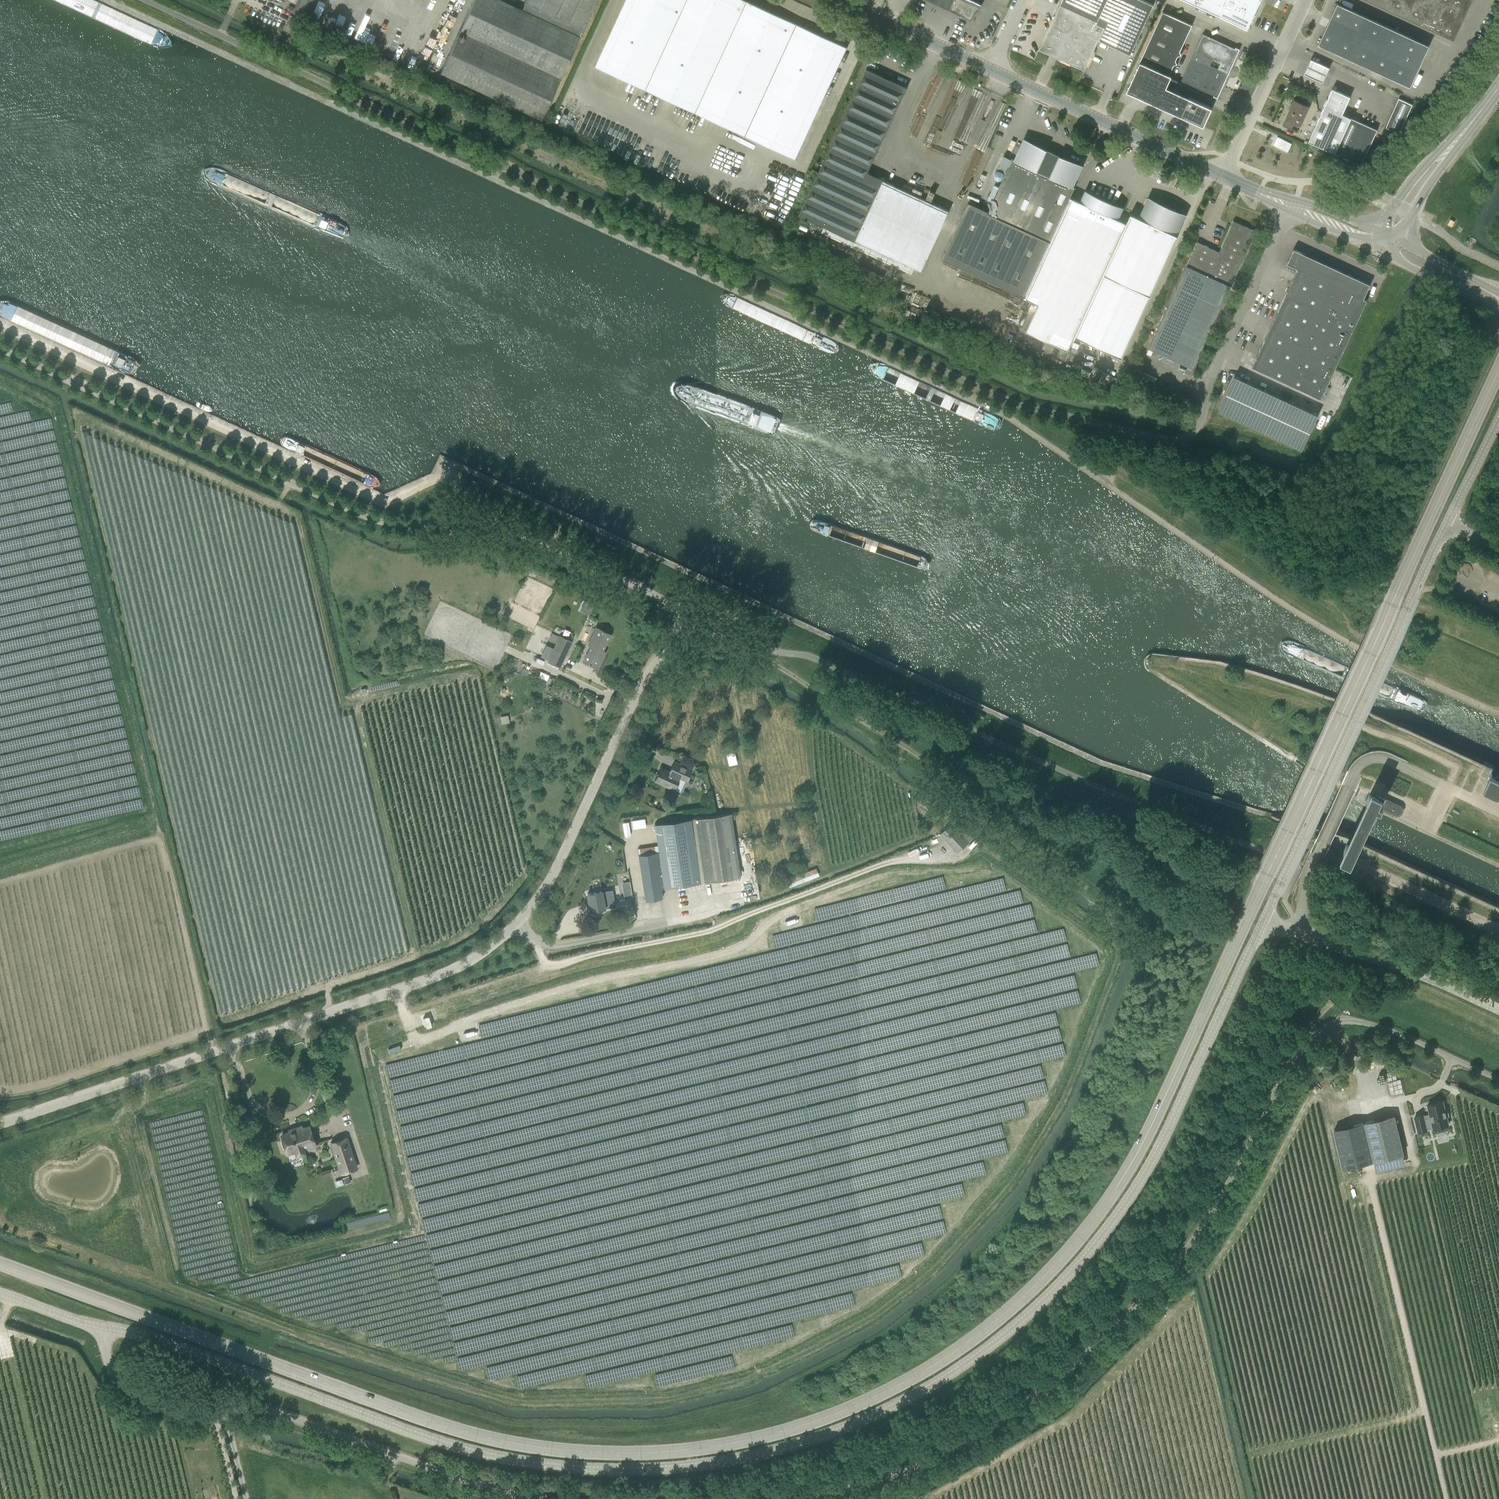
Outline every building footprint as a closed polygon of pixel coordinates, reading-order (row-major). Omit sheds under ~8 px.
[(296,4),(292,13),(307,20),(316,0),(288,0),(296,4)] [(353,1),(351,0),(344,0),(340,10),(348,13),(353,1)] [(524,4),(525,4),(522,10),(501,0),(474,0),(440,73),(541,119),(580,36),(579,36),(581,31),(582,31),(596,0),(526,0),(524,4)] [(745,0),(626,0),(596,66),(795,158),(847,47),(745,0)] [(974,0),(930,0),(963,15),(963,16),(972,20),(977,9),(979,10),(982,4),(974,0)] [(1057,58),(1085,70),(1099,39),(1130,54),(1153,5),(1144,0),(1062,0),(1041,50),(1050,55),(1051,52),(1058,56),(1057,58)] [(1202,7),(1220,16),(1228,0),(1206,0),(1202,7)] [(1220,16),(1229,20),(1239,0),(1228,0),(1220,16)] [(1229,20),(1248,28),(1257,8),(1240,0),(1239,0),(1229,20)] [(1257,8),(1261,0),(1240,0),(1257,8)] [(1453,40),(1471,0),(1367,0),(1453,40)] [(1318,44),(1410,86),(1429,45),(1337,3),(1318,44)] [(1140,61),(1138,67),(1169,81),(1171,75),(1169,74),(1174,65),(1177,63),(1176,60),(1178,55),(1181,54),(1180,51),(1192,25),(1163,11),(1140,61)] [(390,20),(389,25),(392,26),(391,29),(395,30),(397,23),(390,20)] [(1234,47),(1234,48),(1201,33),(1180,80),(1213,95),(1212,96),(1217,97),(1238,49),(1234,47)] [(1329,68),(1311,60),(1304,75),(1322,83),(1329,68)] [(1169,81),(1138,67),(1127,91),(1204,126),(1212,108),(1166,87),(1169,81)] [(882,78),(883,76),(867,69),(800,214),(921,271),(949,210),(883,180),(867,172),(906,87),(890,80),(889,81),(882,78)] [(1342,114),(1350,96),(1332,88),(1314,129),(1308,141),(1334,153),(1350,117),(1342,114)] [(1294,100),(1282,126),(1291,130),(1294,122),(1300,125),(1309,106),(1294,100)] [(1419,106),(1403,100),(1389,130),(1403,136),(1419,106)] [(1377,130),(1350,117),(1334,153),(1360,165),(1377,130)] [(1278,138),(1274,146),(1288,153),(1292,145),(1278,138)] [(1095,196),(1088,193),(1083,203),(1070,197),(1075,187),(1070,185),(1079,166),(1054,154),(1039,147),(1026,142),(1017,161),(1013,159),(988,213),(968,204),(942,259),(1024,297),(1038,303),(1026,331),(1068,350),(1074,338),(1075,338),(1076,336),(1122,357),(1178,235),(1174,233),(1183,215),(1167,207),(1150,200),(1142,219),(1131,213),(1127,223),(1115,217),(1120,208),(1113,204),(1102,199),(1095,196)] [(698,162),(700,156),(689,151),(686,157),(698,162)] [(1336,166),(1340,167),(1342,168),(1344,161),(1339,159),(1336,166)] [(1149,348),(1193,368),(1256,231),(1233,221),(1219,252),(1197,242),(1149,348)] [(1294,249),(1287,263),(1298,268),(1252,367),(1321,398),(1367,300),(1364,298),(1370,284),(1294,249)] [(1218,411),(1232,417),(1249,382),(1235,376),(1218,411)] [(1232,417),(1246,424),(1263,389),(1249,382),(1232,417)] [(1246,424),(1260,430),(1277,395),(1263,389),(1246,424)] [(1260,430),(1274,436),(1291,402),(1277,395),(1260,430)] [(1274,436),(1288,443),(1304,408),(1291,402),(1274,436)] [(1304,408),(1288,443),(1302,449),(1318,415),(1304,408)] [(1254,438),(1278,447),(1281,440),(1257,431),(1254,438)] [(590,646),(583,661),(598,668),(603,656),(600,655),(610,634),(596,627),(588,645),(590,646)] [(547,661),(560,668),(572,641),(559,635),(547,661)] [(733,748),(725,750),(728,762),(736,760),(733,748)] [(674,761),(670,771),(661,767),(655,781),(674,789),(680,778),(687,781),(692,769),(674,761)] [(1488,782),(1498,787),(1498,776),(1492,772),(1488,782)] [(1369,795),(1367,800),(1377,804),(1376,806),(1393,814),(1396,816),(1400,815),(1402,814),(1404,811),(1403,808),(1401,805),(1386,798),(1385,799),(1380,796),(1379,800),(1369,795)] [(731,813),(695,818),(705,882),(741,877),(731,813)] [(659,852),(655,853),(661,888),(664,888),(700,883),(690,819),(655,824),(659,852)] [(622,823),(625,836),(631,835),(628,822),(622,823)] [(940,835),(957,853),(969,841),(952,823),(940,835)] [(661,888),(655,853),(639,855),(645,901),(662,898),(661,888)] [(816,869),(796,874),(798,882),(818,877),(816,869)] [(613,889),(587,893),(590,910),(615,906),(613,889)] [(796,917),(785,921),(787,926),(798,922),(796,917)] [(474,1029),(463,1032),(465,1038),(476,1035),(474,1029)] [(1424,1115),(1415,1117),(1418,1132),(1427,1130),(1427,1128),(1433,1126),(1433,1128),(1449,1125),(1447,1117),(1449,1116),(1447,1109),(1445,1109),(1443,1101),(1428,1105),(1430,1117),(1424,1118),(1424,1115)] [(1364,1122),(1335,1129),(1344,1168),(1374,1161),(1403,1154),(1394,1115),(1364,1122)] [(281,1134),(288,1156),(294,1154),(295,1157),(306,1153),(306,1151),(307,1150),(307,1149),(315,1146),(308,1126),(301,1128),(301,1127),(289,1131),(289,1132),(281,1134)] [(329,1142),(340,1175),(358,1169),(347,1136),(329,1142)]
